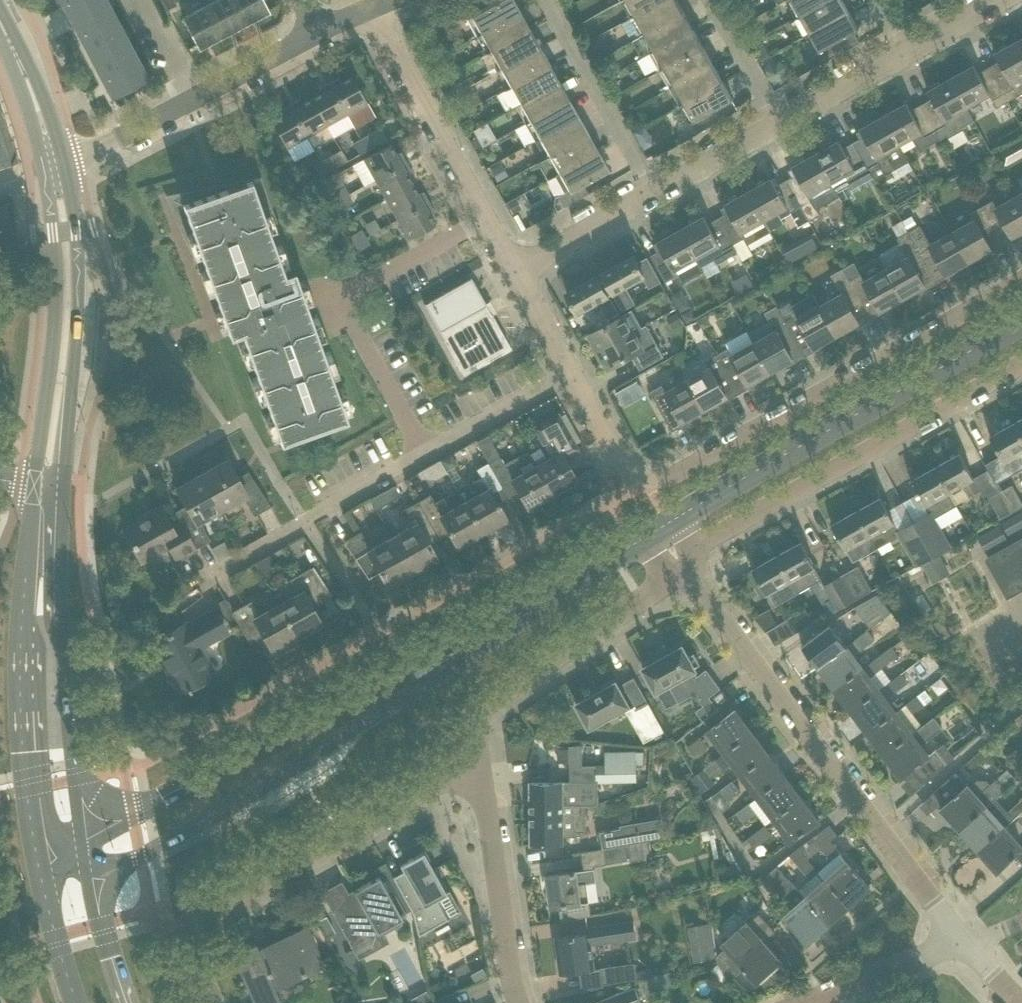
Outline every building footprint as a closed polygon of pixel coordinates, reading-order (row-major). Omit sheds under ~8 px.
[(67,1),(62,3),(70,17),(103,0),(67,0),(67,1)] [(125,37),(105,0),(103,0),(70,17),(77,32),(82,29),(92,48),(88,51),(93,60),(97,58),(107,77),(103,79),(111,94),(145,76),(125,37)] [(174,0),(161,0),(167,10),(177,5),(174,0)] [(232,0),(216,0),(206,5),(222,36),(245,24),(232,0)] [(245,24),(268,11),(262,0),(232,0),(245,24)] [(519,12),(513,0),(498,0),(470,16),(480,34),(519,12)] [(663,0),(626,0),(635,16),(663,0)] [(684,11),(678,0),(663,0),(635,16),(645,33),(684,11)] [(827,0),(791,0),(800,15),(827,0)] [(796,18),(803,32),(805,35),(849,11),(843,0),(827,0),(800,15),(796,18)] [(222,36),(206,5),(183,18),(199,48),(222,36)] [(654,51),(694,29),(684,11),(645,33),(654,51)] [(849,11),(805,35),(816,54),(829,47),(834,57),(860,42),(854,32),(859,29),(859,28),(858,28),(849,11)] [(490,51),(529,29),(519,12),(480,34),(490,51)] [(499,69),(539,47),(529,29),(490,51),(499,69)] [(664,68),(704,46),(694,29),(654,51),(664,68)] [(1018,41),(995,53),(1000,61),(988,67),(1004,95),(1008,102),(1021,94),(1021,49),(1018,41)] [(674,86),(714,64),(704,46),(664,68),(674,86)] [(509,86),(549,64),(539,47),(499,69),(509,86)] [(519,104),(558,82),(549,64),(509,86),(505,88),(515,106),(519,104)] [(684,103),(723,81),(714,64),(674,86),(684,103)] [(1004,95),(988,67),(978,73),(974,65),(950,79),(966,107),(990,94),(997,107),(1008,102),(1004,95)] [(339,77),(328,83),(346,114),(367,103),(352,76),(341,82),(339,77)] [(974,120),(966,107),(950,79),(927,91),(931,99),(921,105),(940,139),(948,135),(949,137),(963,129),(961,127),(974,120)] [(684,103),(679,106),(689,124),(694,121),(734,99),(723,81),(684,103)] [(529,121),(568,99),(558,82),(519,104),(529,121)] [(346,114),(328,83),(318,88),(321,94),(312,99),(326,126),(346,114)] [(326,126),(312,99),(302,105),(299,99),(289,105),(307,137),(326,126)] [(538,139),(578,116),(568,99),(529,121),(538,139)] [(940,139),(921,105),(911,110),(906,103),(883,116),(899,145),(912,138),(920,150),(940,139)] [(307,137),(289,105),(279,111),(282,116),(271,122),(286,148),(307,137)] [(548,156),(588,134),(578,116),(538,139),(548,156)] [(909,161),(899,145),(883,116),(860,129),(864,136),(853,142),(868,169),(869,168),(872,173),(876,180),(909,161)] [(0,129),(0,161),(10,158),(0,129)] [(558,173),(597,151),(588,134),(548,156),(558,173)] [(367,135),(360,139),(366,151),(374,147),(367,135)] [(366,151),(360,139),(352,143),(359,155),(366,151)] [(1012,144),(1019,157),(1021,156),(1021,139),(1012,144)] [(839,141),(816,154),(832,182),(835,189),(848,181),(850,185),(872,173),(869,168),(868,169),(853,142),(843,148),(839,141)] [(396,155),(390,144),(364,159),(375,179),(406,162),(401,152),(396,155)] [(568,191),(557,197),(563,207),(588,194),(582,184),(608,169),(597,151),(558,173),(568,191)] [(796,174),(786,180),(801,207),(810,221),(820,214),(809,195),(832,182),(816,154),(792,167),(796,174)] [(335,168),(328,156),(320,160),(327,172),(335,168)] [(327,172),(320,160),(312,165),(319,177),(327,172)] [(412,172),(406,162),(375,179),(386,199),(412,184),(407,175),(412,172)] [(347,421),(304,301),(298,284),(260,176),(260,177),(225,189),(182,204),(217,301),(230,338),(241,334),(246,347),(276,431),(280,444),(315,432),(321,430),(347,421)] [(801,207),(786,180),(776,186),(771,178),(748,191),(771,231),(783,224),(777,213),(787,207),(790,212),(801,207)] [(397,219),(428,201),(423,191),(418,194),(412,184),(386,199),(397,219)] [(348,194),(344,187),(333,193),(337,200),(348,194)] [(729,212),(719,218),(735,246),(745,240),(747,245),(771,231),(748,191),(725,205),(729,212)] [(352,201),(348,194),(337,200),(341,207),(352,201)] [(1018,195),(997,207),(992,200),(981,206),(1003,245),(1014,239),(1013,237),(1021,232),(1021,202),(1018,195)] [(434,212),(428,201),(397,219),(409,239),(435,225),(429,214),(434,212)] [(1003,245),(981,206),(970,213),(974,220),(952,232),(969,262),(990,250),(992,252),(1003,245)] [(735,246),(719,218),(708,224),(704,216),(681,229),(701,265),(714,258),(717,263),(738,252),(735,246)] [(969,262),(952,232),(931,244),(926,237),(920,225),(909,232),(915,243),(937,282),(948,276),(947,274),(969,262)] [(366,237),(361,229),(350,236),(354,244),(366,237)] [(706,273),(701,265),(681,229),(657,242),(661,250),(651,256),(666,284),(675,279),(680,287),(706,273)] [(915,243),(909,232),(898,238),(904,250),(908,257),(886,269),(903,299),(924,287),(925,289),(937,282),(915,243)] [(810,233),(794,242),(802,257),(818,248),(810,233)] [(370,245),(366,237),(354,244),(359,252),(370,245)] [(602,273),(605,278),(622,310),(634,303),(625,286),(643,276),(649,287),(661,281),(648,258),(637,263),(633,256),(623,262),(621,258),(611,264),(613,267),(602,273)] [(903,299),(886,269),(865,281),(860,274),(854,262),(843,269),(871,319),(882,313),(881,311),(903,299)] [(871,319),(843,269),(831,275),(837,286),(842,294),(820,306),(836,335),(858,323),(859,326),(871,319)] [(619,313),(609,295),(598,276),(587,281),(585,278),(575,283),(577,287),(567,293),(578,312),(599,301),(608,318),(619,313)] [(470,279),(425,304),(424,305),(463,375),(510,349),(491,314),(491,315),(485,305),(486,304),(471,278),(470,279)] [(789,301),(778,308),(783,317),(805,356),(816,350),(815,348),(836,335),(820,306),(798,318),(794,311),(789,301)] [(776,331),(754,343),(770,372),(792,360),(793,363),(805,356),(783,317),(778,308),(776,305),(765,312),(771,323),(776,331)] [(595,353),(641,327),(632,310),(590,334),(594,342),(591,344),(595,353)] [(641,328),(641,327),(595,353),(600,361),(604,359),(609,368),(632,355),(640,369),(663,356),(646,325),(641,328)] [(770,372),(754,343),(732,355),(728,348),(717,354),(738,393),(750,387),(749,384),(770,372)] [(738,393),(717,354),(705,361),(709,368),(688,380),(704,409),(726,397),(727,400),(738,393)] [(704,409),(688,380),(666,392),(662,385),(650,392),(672,431),(684,424),(682,421),(704,409)] [(622,389),(616,392),(624,407),(630,403),(622,389)] [(558,413),(540,423),(533,427),(550,458),(535,466),(551,494),(575,480),(562,457),(577,449),(558,413)] [(1014,422),(1021,437),(1021,418),(1014,422)] [(1021,450),(1021,437),(1014,422),(990,436),(1011,474),(1021,468),(1014,455),(1021,450)] [(980,491),(969,470),(959,453),(935,466),(949,491),(956,504),(980,491)] [(551,494),(535,466),(523,473),(515,458),(503,465),(498,456),(487,462),(507,497),(517,491),(527,508),(551,494)] [(226,460),(201,474),(221,508),(242,496),(255,517),(270,506),(248,471),(247,472),(250,478),(240,484),(226,460)] [(440,460),(429,466),(436,479),(447,473),(445,470),(440,461),(440,460)] [(496,503),(507,497),(487,462),(476,469),(481,477),(472,482),(480,495),(464,503),(481,533),(506,519),(496,503)] [(957,506),(956,504),(949,491),(935,466),(911,480),(932,519),(957,506)] [(199,521),(221,508),(201,474),(176,489),(186,505),(175,512),(181,522),(195,549),(210,540),(199,521)] [(1019,496),(1013,485),(1001,492),(1012,513),(1021,507),(1021,502),(1019,496)] [(1012,513),(1001,492),(989,498),(1001,519),(1012,513)] [(481,533),(464,503),(452,510),(444,497),(433,504),(428,495),(418,501),(438,538),(449,532),(457,547),(481,533)] [(901,534),(890,514),(880,497),(856,511),(870,535),(877,548),(899,536),(916,567),(934,557),(917,525),(901,534)] [(438,538),(418,501),(400,511),(409,528),(392,538),(411,572),(436,558),(428,544),(438,538)] [(195,549),(181,522),(171,528),(161,510),(124,531),(141,561),(169,545),(177,560),(195,549)] [(870,535),(856,511),(831,524),(853,562),(877,548),(870,535)] [(1001,523),(1009,536),(1021,529),(1021,512),(1001,523)] [(928,519),(917,525),(934,557),(946,550),(928,519)] [(1000,524),(978,537),(987,553),(1009,541),(1000,524)] [(411,572),(392,538),(371,549),(361,531),(346,540),(368,578),(379,571),(387,586),(411,572)] [(988,559),(1008,595),(1021,587),(1021,540),(988,559)] [(822,579),(811,559),(801,541),(777,555),(798,593),(822,579)] [(798,593),(777,555),(752,569),(774,606),(798,593)] [(931,580),(947,573),(940,556),(924,563),(931,580)] [(859,566),(841,577),(854,601),(872,590),(859,566)] [(313,567),(295,576),(289,580),(298,596),(279,606),(296,637),(320,623),(311,608),(330,598),(313,567)] [(854,601),(841,577),(825,585),(838,609),(854,601)] [(855,607),(871,627),(892,611),(878,594),(855,607)] [(296,637),(279,606),(259,617),(251,601),(231,612),(249,643),(263,635),(271,650),(296,637)] [(786,619),(794,634),(814,623),(805,608),(786,619)] [(185,623),(168,633),(150,642),(179,693),(214,673),(199,647),(227,632),(215,610),(187,625),(185,623)] [(828,625),(818,633),(802,645),(819,667),(845,648),(828,625)] [(868,630),(855,639),(862,648),(875,639),(868,630)] [(657,660),(643,668),(656,692),(682,677),(703,705),(695,711),(702,721),(718,709),(709,697),(721,688),(706,669),(697,676),(694,671),(696,670),(694,668),(701,664),(694,653),(688,656),(683,646),(669,654),(668,653),(656,660),(657,660)] [(891,646),(861,670),(835,689),(851,711),(878,691),(869,679),(898,656),(891,646)] [(861,670),(845,648),(819,667),(835,689),(861,670)] [(909,682),(901,673),(889,683),(896,693),(909,682)] [(634,677),(623,683),(638,711),(649,704),(634,677)] [(616,682),(577,704),(590,727),(603,720),(605,722),(616,716),(615,713),(629,706),(616,682)] [(720,706),(729,699),(722,690),(713,697),(720,706)] [(894,713),(878,691),(851,711),(868,733),(894,713)] [(905,704),(912,714),(925,704),(917,694),(905,704)] [(737,710),(721,722),(709,730),(726,752),(752,733),(736,712),(737,710)] [(910,735),(894,713),(868,733),(884,755),(910,735)] [(932,719),(910,735),(884,755),(901,777),(911,769),(924,784),(946,764),(934,750),(926,756),(918,745),(939,729),(932,719)] [(743,774),(768,755),(752,733),(726,752),(705,768),(712,778),(734,762),(743,774)] [(694,757),(707,747),(700,737),(687,747),(694,757)] [(598,803),(598,782),(637,781),(636,765),(643,765),(643,751),(603,752),(604,765),(595,765),(595,782),(531,782),(531,803),(598,803)] [(784,777),(768,755),(743,774),(759,796),(784,777)] [(977,796),(969,787),(962,780),(956,772),(933,793),(939,800),(944,806),(941,809),(960,830),(995,798),(1006,788),(997,778),(977,796)] [(801,799),(784,777),(759,796),(775,818),(801,799)] [(727,800),(740,791),(733,781),(720,790),(727,800)] [(1014,818),(995,798),(960,830),(978,850),(1004,827),(1014,818)] [(817,820),(801,799),(775,818),(792,840),(819,820),(819,819),(817,820)] [(750,802),(737,812),(744,821),(757,811),(750,802)] [(593,805),(598,803),(531,803),(531,845),(563,844),(563,836),(577,836),(577,831),(586,831),(586,805),(593,805)] [(641,842),(638,822),(620,825),(620,829),(602,832),(604,848),(641,842)] [(760,845),(773,835),(766,826),(753,835),(760,845)] [(1004,827),(978,850),(997,871),(1021,848),(1021,847),(1004,827)] [(807,859),(822,847),(814,837),(797,848),(807,859)] [(831,840),(822,847),(831,860),(840,853),(831,840)] [(653,856),(650,841),(641,842),(604,848),(607,864),(653,856)] [(819,873),(807,859),(797,848),(789,855),(810,881),(819,873)] [(446,894),(423,852),(399,865),(403,872),(393,878),(412,913),(418,936),(447,920),(436,900),(446,894)] [(870,888),(847,861),(826,880),(848,905),(868,887),(869,888),(870,888)] [(827,923),(805,898),(790,880),(777,866),(767,875),(795,907),(784,917),(808,943),(809,942),(807,940),(827,923)] [(576,871),(567,872),(548,875),(552,907),(559,906),(561,921),(592,917),(587,883),(597,882),(595,870),(576,873),(576,871)] [(382,883),(379,877),(356,889),(353,891),(356,897),(331,911),(351,947),(352,947),(399,921),(402,919),(407,916),(387,880),(386,881),(382,883)] [(848,905),(826,880),(805,898),(827,923),(848,905)] [(776,931),(762,916),(760,913),(748,923),(747,922),(724,943),(727,947),(717,955),(717,961),(733,978),(743,969),(746,971),(747,970),(756,981),(780,960),(764,941),(776,931)] [(636,938),(633,921),(587,927),(588,933),(575,934),(555,937),(561,974),(594,970),(591,944),(636,938)] [(314,945),(306,926),(257,948),(255,942),(232,952),(253,1002),(272,1002),(278,1000),(270,982),(298,970),(302,978),(324,968),(314,945)] [(713,947),(695,950),(697,960),(714,957),(713,947)] [(601,968),(604,984),(637,979),(635,963),(601,968)] [(482,969),(470,976),(474,984),(487,977),(482,969)] [(639,987),(639,986),(595,1002),(645,1002),(639,987)] [(414,1002),(428,1002),(432,1001),(427,991),(412,999),(414,1002)]
